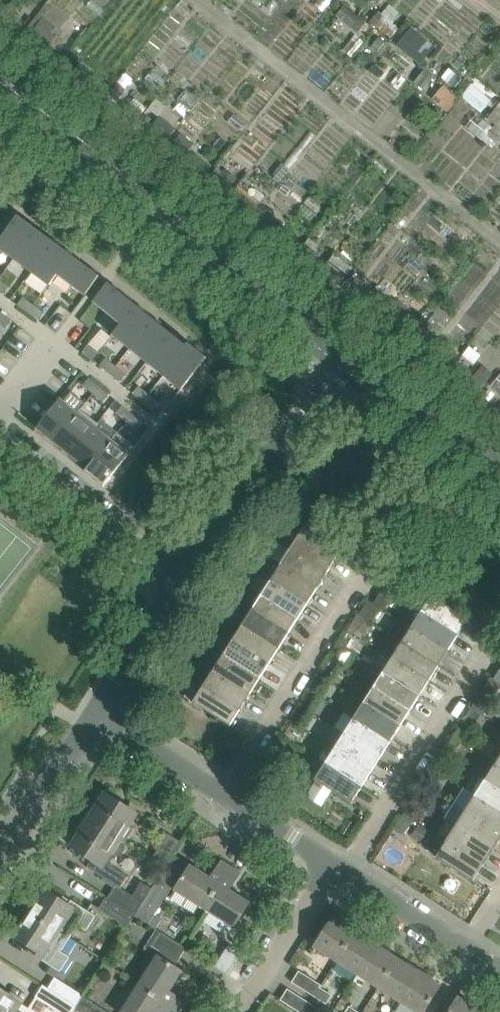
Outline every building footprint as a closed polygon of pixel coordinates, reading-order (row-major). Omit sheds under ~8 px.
[(410,25),(395,44),(420,64),(435,46),(410,25)] [(480,111),(491,99),(471,82),(460,94),(480,111)] [(432,100),(449,109),(457,95),(440,85),(432,100)] [(499,130),(499,100),(498,99),(484,117),(499,130)] [(152,126),(168,138),(180,122),(165,110),(152,126)] [(36,229),(18,215),(4,234),(2,233),(0,236),(0,248),(14,259),(36,229)] [(32,271),(54,242),(36,229),(14,259),(32,271)] [(50,285),(58,274),(57,274),(71,255),(54,242),(32,271),(50,285)] [(100,276),(71,255),(57,274),(58,274),(86,295),(100,276)] [(0,281),(0,293),(3,295),(9,287),(0,281)] [(137,306),(109,283),(94,302),(121,324),(122,324),(137,306)] [(27,313),(33,305),(23,297),(17,305),(27,313)] [(27,313),(38,321),(44,312),(33,305),(27,313)] [(122,324),(121,324),(113,334),(130,348),(153,319),(137,306),(122,324)] [(11,321),(1,313),(0,314),(0,325),(5,329),(11,321)] [(130,348),(147,362),(170,333),(153,319),(130,348)] [(187,346),(186,346),(170,333),(147,362),(164,375),(187,346)] [(187,346),(164,375),(182,390),(207,358),(189,343),(186,346),(187,346)] [(88,344),(82,352),(93,360),(98,352),(88,344)] [(106,357),(100,365),(110,374),(116,366),(106,357)] [(116,366),(110,374),(120,382),(126,375),(116,366)] [(89,378),(83,386),(93,394),(99,386),(89,378)] [(99,386),(93,394),(103,402),(109,395),(99,386)] [(133,394),(142,402),(149,394),(139,386),(133,394)] [(142,402),(152,411),(159,403),(149,394),(142,402)] [(37,427),(37,428),(54,442),(77,413),(60,399),(37,427)] [(126,422),(132,414),(122,406),(116,414),(126,422)] [(77,413),(54,442),(71,455),(94,427),(95,427),(98,424),(80,409),(77,413)] [(136,430),(142,423),(132,414),(126,422),(136,430)] [(94,427),(71,455),(87,469),(88,469),(111,440),(95,427),(94,427)] [(221,440),(224,436),(218,431),(211,439),(217,444),(221,440)] [(117,433),(111,440),(88,469),(87,469),(85,472),(104,486),(135,447),(117,433)] [(292,507),(276,496),(271,503),(287,514),(292,507)] [(266,512),(256,527),(262,531),(267,524),(268,524),(273,517),(270,515),(266,512)] [(347,542),(310,518),(300,535),(337,558),(347,542)] [(337,558),(300,535),(291,549),(328,573),(337,558)] [(328,573),(291,549),(281,564),(318,588),(328,573)] [(250,550),(245,559),(253,564),(258,555),(250,550)] [(318,588),(281,564),(271,579),(309,603),(318,588)] [(222,583),(218,589),(226,594),(233,583),(225,578),(222,583)] [(309,603),(271,579),(262,595),(299,618),(309,603)] [(219,605),(226,594),(218,589),(215,595),(211,600),(218,604),(219,605)] [(299,618),(262,595),(251,611),(289,634),(299,618)] [(432,596),(421,612),(459,636),(469,620),(432,596)] [(289,634),(251,611),(242,625),(280,649),(289,634)] [(449,650),(459,636),(421,612),(412,626),(449,650)] [(356,618),(349,630),(358,635),(368,620),(359,614),(359,615),(356,618)] [(280,649),(242,625),(233,640),(270,664),(280,649)] [(412,626),(402,642),(440,666),(449,650),(412,626)] [(177,646),(176,647),(177,647),(186,653),(195,638),(186,632),(179,642),(177,646)] [(270,664),(233,640),(223,655),(260,679),(270,664)] [(430,681),(440,666),(402,642),(393,657),(430,681)] [(260,679),(223,655),(213,671),(250,695),(260,679)] [(393,657),(383,672),(420,696),(430,681),(393,657)] [(250,695),(213,671),(204,686),(241,710),(250,695)] [(411,711),(420,696),(383,672),(373,688),(411,711)] [(321,674),(311,690),(319,695),(329,679),(321,674)] [(481,693),(491,699),(499,685),(499,684),(494,680),(491,678),(489,680),(487,684),(481,693)] [(185,697),(193,702),(231,726),(241,710),(204,686),(203,686),(195,681),(185,697)] [(373,688),(364,702),(401,726),(411,711),(373,688)] [(473,707),(472,708),(481,714),(491,699),(481,693),(480,695),(478,698),(473,707)] [(391,741),(401,726),(364,702),(354,717),(391,741)] [(473,728),(481,715),(472,709),(464,722),(473,728)] [(354,717),(344,733),(382,756),(391,741),(354,717)] [(372,772),(382,756),(344,733),(334,748),(372,772)] [(235,751),(241,741),(232,735),(226,745),(235,751)] [(334,748),(325,763),(362,786),(372,772),(334,748)] [(352,803),(362,786),(325,763),(315,779),(352,803)] [(499,789),(499,768),(495,765),(485,780),(499,789)] [(499,811),(499,789),(485,780),(476,795),(499,811)] [(106,793),(89,820),(125,843),(134,830),(128,826),(136,813),(106,793)] [(499,832),(499,811),(476,795),(466,810),(499,832)] [(494,849),(499,839),(499,832),(466,810),(457,825),(494,849)] [(89,820),(72,847),(92,860),(87,867),(102,877),(101,879),(114,888),(116,885),(120,888),(128,876),(113,867),(111,859),(123,853),(126,849),(125,843),(89,820)] [(447,841),(484,865),(494,849),(457,825),(447,841)] [(150,861),(163,870),(181,842),(168,833),(150,861)] [(437,856),(436,857),(474,881),(484,865),(447,841),(437,835),(428,850),(437,856)] [(174,890),(204,909),(230,866),(221,861),(210,878),(191,866),(192,865),(191,865),(174,890)] [(230,866),(204,909),(234,928),(239,919),(250,902),(249,902),(229,890),(240,873),(230,866)] [(152,889),(135,915),(156,929),(161,920),(154,915),(171,888),(175,882),(162,873),(152,889)] [(116,885),(108,898),(135,915),(152,889),(141,882),(133,895),(120,888),(116,885)] [(45,889),(30,913),(64,935),(73,921),(86,930),(95,915),(88,910),(71,900),(68,904),(45,889)] [(106,897),(99,908),(128,926),(135,915),(108,898),(107,898),(106,897)] [(35,956),(52,967),(59,971),(68,957),(55,949),(64,935),(30,913),(23,923),(22,923),(19,927),(20,928),(14,937),(38,952),(35,956)] [(333,917),(314,947),(335,960),(354,930),(346,926),(346,927),(333,919),(334,918),(333,917)] [(364,937),(354,930),(335,960),(357,974),(375,945),(363,938),(364,937)] [(186,948),(160,932),(151,945),(177,962),(186,948)] [(229,945),(215,966),(219,968),(219,969),(227,974),(241,953),(229,945)] [(375,945),(357,974),(379,988),(398,958),(389,953),(388,954),(375,945)] [(157,955),(138,984),(180,1011),(186,1002),(169,991),(181,972),(182,972),(182,971),(157,955)] [(406,964),(398,958),(379,988),(401,1002),(419,973),(406,965),(406,964)] [(299,971),(292,982),(313,995),(320,984),(299,971)] [(419,973),(401,1002),(417,1011),(424,1011),(441,986),(431,980),(431,981),(419,973)] [(55,977),(48,988),(76,1006),(82,996),(60,981),(55,977)] [(138,984),(121,1011),(156,1011),(157,1010),(161,1011),(180,1011),(138,984)] [(322,985),(320,984),(313,995),(327,1004),(332,996),(320,988),(322,985)] [(75,1007),(76,1006),(48,988),(43,985),(35,997),(58,1011),(72,1011),(75,1007)] [(281,1000),(300,1011),(302,1011),(309,1002),(288,988),(281,1000)] [(16,1010),(21,1003),(0,989),(0,1011),(19,1011),(16,1010)] [(82,1011),(108,1011),(82,996),(76,1006),(75,1007),(82,1011)] [(479,1011),(467,1004),(468,1003),(458,997),(449,1011),(479,1011)] [(309,1002),(302,1011),(322,1011),(323,1010),(309,1002)]
